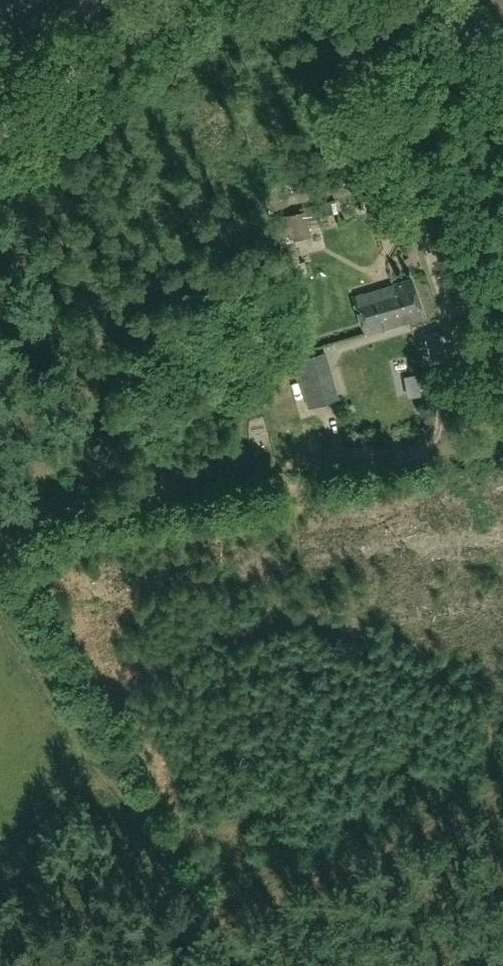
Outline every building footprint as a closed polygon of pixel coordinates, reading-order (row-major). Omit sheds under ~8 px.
[(297,192),(309,191),(309,182),(296,183),(297,192)] [(338,213),(336,202),(274,218),(285,261),(287,260),(291,276),(307,271),(305,264),(301,265),(295,240),(312,236),(308,220),(322,216),(322,217),(338,213)] [(413,280),(395,284),(401,303),(378,310),(384,329),(423,318),(413,280)] [(401,303),(395,284),(354,296),(364,334),(384,329),(378,310),(401,303)] [(294,360),(308,408),(340,398),(326,351),(294,360)]
